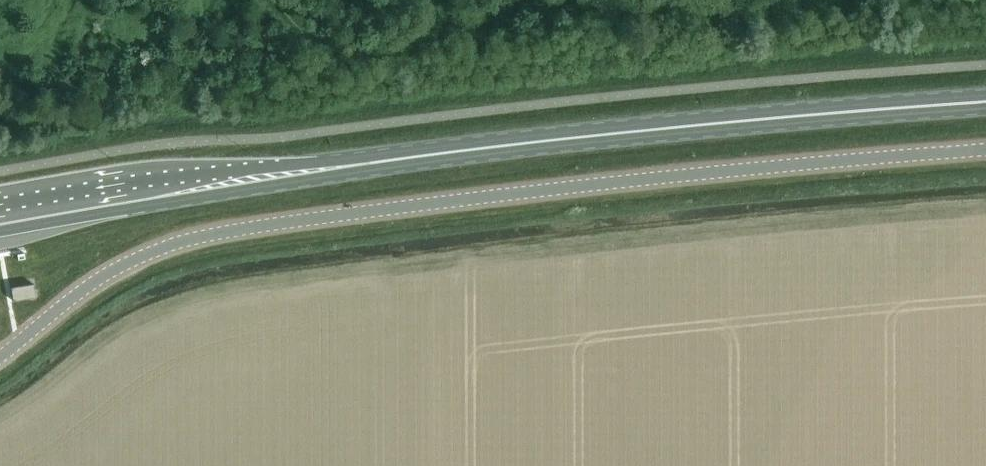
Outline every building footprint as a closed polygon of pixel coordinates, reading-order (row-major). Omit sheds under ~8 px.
[(11,287),(13,299),(35,295),(33,283),(11,287)]
